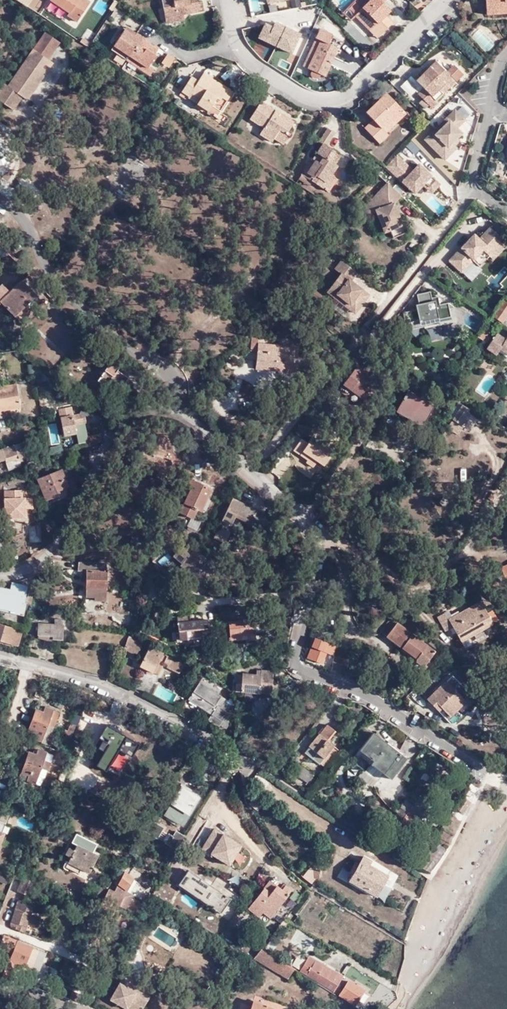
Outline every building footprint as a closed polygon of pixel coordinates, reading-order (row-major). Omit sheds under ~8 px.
[(70,17),(80,24),(93,3),(89,0),(54,0),(53,2),(72,14),(70,17)] [(185,15),(204,11),(201,2),(198,2),(198,0),(162,0),(165,18),(185,15)] [(389,27),(385,23),(389,19),(386,16),(391,11),(383,3),(387,0),(370,0),(369,2),(367,0),(359,0),(356,4),(361,9),(355,15),(371,31),(376,26),(382,33),(389,27)] [(488,14),(506,12),(506,0),(487,0),(488,14)] [(51,5),(70,17),(72,14),(53,2),(51,5)] [(186,20),(185,15),(165,18),(167,24),(186,20)] [(264,22),(257,38),(293,53),(302,32),(275,20),(273,25),(264,22)] [(127,26),(125,30),(134,36),(137,32),(127,26)] [(378,37),(382,33),(376,26),(371,31),(378,37)] [(323,40),(309,68),(313,70),(313,72),(313,74),(313,75),(314,76),(315,77),(317,77),(318,77),(320,77),(321,76),(322,74),(326,76),(340,48),(330,44),(334,35),(321,29),(317,38),(318,38),(323,40)] [(147,68),(149,65),(156,56),(155,55),(157,51),(148,46),(151,42),(137,32),(134,36),(125,30),(114,46),(120,50),(118,54),(139,68),(141,64),(147,68)] [(41,77),(52,62),(47,58),(59,42),(44,32),(7,85),(3,82),(0,86),(0,100),(12,108),(21,95),(26,98),(37,84),(34,82),(39,75),(41,77)] [(305,66),(309,68),(323,40),(318,38),(305,66)] [(159,47),(151,42),(148,46),(157,51),(159,47)] [(166,53),(161,63),(170,68),(175,58),(166,53)] [(439,103),(437,101),(433,97),(452,78),(456,82),(464,75),(455,66),(448,73),(437,62),(417,81),(424,88),(418,93),(423,99),(429,105),(433,108),(439,103)] [(155,69),(149,65),(147,68),(141,64),(139,68),(150,76),(155,69)] [(190,78),(180,92),(188,97),(197,103),(196,104),(206,111),(214,117),(219,110),(225,100),(221,97),(225,91),(212,82),(213,80),(203,73),(197,82),(190,78)] [(437,101),(456,82),(452,78),(433,97),(437,101)] [(226,89),(213,80),(212,82),(225,91),(226,89)] [(231,92),(226,89),(225,91),(221,97),(225,100),(231,92)] [(383,128),(403,109),(388,93),(368,112),(375,120),(366,128),(381,144),(390,135),(388,132),(383,128)] [(429,105),(423,99),(420,103),(426,109),(429,105)] [(287,133),(292,126),(278,117),(281,114),(262,101),(250,118),(264,127),(260,133),(272,141),(274,138),(279,131),(288,137),(289,135),(287,133)] [(408,113),(403,109),(383,128),(388,132),(408,113)] [(459,147),(457,145),(454,142),(458,137),(463,133),(459,128),(467,119),(458,110),(428,139),(447,159),(459,147)] [(294,123),(281,114),(278,117),(292,126),(294,123)] [(326,183),(331,175),(337,165),(335,164),(341,156),(326,146),(335,133),(328,129),(319,141),(322,144),(312,159),(314,160),(310,167),(307,165),(301,173),(320,186),(324,181),(326,183)] [(283,144),(288,137),(279,131),(274,138),(283,144)] [(396,177),(407,165),(397,156),(386,167),(396,177)] [(436,181),(419,165),(413,171),(407,165),(396,177),(414,194),(423,185),(427,190),(436,181)] [(312,181),(301,173),(298,178),(309,186),(312,181)] [(335,177),(331,175),(326,183),(324,181),(320,186),(326,190),(335,177)] [(431,194),(440,185),(436,181),(427,190),(431,194)] [(387,182),(385,184),(400,196),(401,195),(387,182)] [(393,203),(400,196),(385,184),(366,204),(372,211),(371,213),(372,213),(378,219),(384,231),(389,229),(393,237),(404,232),(397,212),(393,203)] [(369,216),(372,213),(371,213),(372,211),(366,204),(361,209),(369,216)] [(504,244),(497,238),(500,235),(490,226),(479,238),(474,233),(449,259),(461,270),(472,258),(479,265),(489,254),(492,257),(504,244)] [(354,306),(366,291),(351,280),(357,271),(343,260),(336,268),(341,272),(328,290),(335,296),(338,293),(354,306)] [(14,315),(24,306),(21,303),(32,293),(21,281),(9,292),(1,284),(0,285),(0,301),(14,315)] [(451,315),(447,301),(439,303),(438,294),(431,296),(430,290),(416,292),(418,302),(415,303),(416,308),(402,311),(406,329),(439,322),(438,318),(451,315)] [(369,294),(366,291),(354,306),(338,293),(335,296),(354,311),(369,294)] [(491,315),(500,321),(506,312),(506,299),(504,296),(491,315)] [(75,323),(70,319),(67,323),(72,327),(75,323)] [(488,342),(492,332),(482,328),(477,337),(488,342)] [(486,347),(495,353),(499,348),(506,353),(506,335),(505,338),(495,332),(486,347)] [(248,350),(254,350),(253,368),(289,370),(291,345),(255,342),(255,336),(248,336),(248,350)] [(111,358),(93,382),(102,389),(107,382),(117,388),(126,377),(118,371),(122,367),(111,358)] [(348,398),(360,406),(371,391),(366,387),(372,379),(356,368),(342,388),(350,395),(348,398)] [(19,406),(15,382),(0,385),(0,410),(19,406)] [(406,394),(404,397),(430,411),(432,408),(406,394)] [(430,411),(404,397),(397,411),(423,425),(430,411)] [(71,414),(70,406),(57,408),(60,424),(62,435),(74,433),(73,424),(84,422),(83,412),(71,414)] [(467,410),(460,406),(450,421),(461,428),(469,415),(465,413),(467,410)] [(421,429),(423,426),(397,412),(395,415),(421,429)] [(292,450),(299,455),(302,450),(316,461),(317,461),(322,465),(332,451),(306,432),(292,450)] [(138,463),(166,474),(170,462),(161,459),(168,440),(148,433),(138,463)] [(19,457),(25,455),(21,442),(0,449),(0,460),(4,459),(5,462),(19,457)] [(313,465),(316,461),(302,450),(299,455),(313,465)] [(21,467),(19,457),(5,462),(8,471),(21,467)] [(193,471),(182,466),(177,483),(187,487),(187,486),(191,478),(193,471)] [(37,476),(44,496),(58,491),(56,487),(66,484),(60,467),(37,476)] [(24,485),(22,475),(6,478),(8,486),(3,486),(5,527),(14,527),(14,519),(24,518),(24,510),(23,498),(21,499),(21,490),(9,490),(8,488),(8,486),(15,485),(16,487),(24,485)] [(214,488),(191,478),(187,486),(190,487),(180,510),(193,516),(197,507),(204,510),(214,488)] [(234,517),(258,528),(264,515),(231,501),(222,522),(230,526),(234,517)] [(218,525),(215,539),(227,542),(230,528),(218,525)] [(24,550),(38,547),(34,531),(20,534),(24,550)] [(131,544),(144,547),(146,540),(130,536),(129,539),(133,540),(131,544)] [(202,550),(198,549),(188,546),(185,549),(190,554),(193,552),(197,556),(198,554),(202,550)] [(85,589),(105,589),(105,566),(100,564),(78,563),(78,571),(86,571),(85,589)] [(20,611),(23,600),(29,602),(33,589),(18,585),(16,592),(11,591),(0,589),(0,607),(20,611)] [(454,628),(463,643),(494,624),(481,602),(450,620),(447,615),(438,619),(446,633),(454,628)] [(177,622),(178,640),(203,638),(201,619),(177,622)] [(243,624),(236,624),(227,626),(229,644),(240,642),(240,639),(263,636),(261,622),(254,622),(253,619),(243,620),(243,624)] [(383,632),(388,636),(399,623),(394,619),(383,632)] [(52,636),(61,636),(61,625),(61,620),(53,620),(53,624),(37,623),(37,632),(52,633),(52,636)] [(16,646),(21,630),(0,622),(0,641),(16,646)] [(404,648),(414,635),(399,623),(388,636),(404,648)] [(52,633),(37,632),(36,637),(51,641),(52,636),(52,633)] [(414,635),(404,648),(418,659),(417,661),(425,668),(437,653),(414,635)] [(128,636),(124,648),(137,654),(142,643),(128,636)] [(203,645),(203,638),(178,640),(178,647),(203,645)] [(333,657),(335,647),(314,639),(306,659),(321,665),(325,654),(333,657)] [(159,659),(164,662),(168,663),(167,666),(179,672),(183,663),(149,647),(140,665),(153,671),(159,659)] [(402,650),(417,661),(418,659),(404,648),(402,650)] [(331,669),(342,673),(347,670),(350,660),(335,655),(331,669)] [(158,674),(164,662),(159,659),(153,671),(158,674)] [(442,661),(436,668),(443,675),(449,669),(442,661)] [(242,674),(241,692),(260,693),(272,694),(274,671),(262,671),(261,676),(242,674)] [(197,706),(209,682),(211,679),(206,676),(204,678),(202,677),(200,679),(197,677),(185,698),(197,706)] [(444,709),(452,718),(467,703),(468,702),(465,699),(471,693),(455,677),(430,701),(437,708),(440,705),(444,709)] [(218,687),(209,682),(197,706),(208,713),(214,704),(218,706),(222,699),(223,698),(215,693),(218,687)] [(479,701),(471,693),(465,699),(468,702),(467,703),(472,708),(479,701)] [(224,701),(222,699),(218,706),(214,704),(208,713),(207,717),(208,718),(206,720),(216,726),(217,724),(222,715),(226,707),(231,709),(229,703),(227,698),(224,701)] [(48,726),(54,710),(45,707),(43,712),(36,709),(28,730),(36,733),(34,739),(42,742),(46,733),(48,726)] [(449,721),(452,718),(444,709),(441,713),(449,721)] [(60,713),(54,710),(48,726),(54,728),(60,713)] [(229,719),(222,715),(217,724),(225,728),(229,719)] [(319,733),(309,745),(325,757),(328,760),(338,748),(328,739),(335,730),(328,723),(319,734),(319,733)] [(63,741),(68,744),(75,727),(70,725),(63,741)] [(134,755),(141,742),(108,725),(89,759),(108,769),(119,748),(134,755)] [(52,735),(54,728),(48,726),(46,733),(52,735)] [(52,735),(46,733),(42,742),(42,743),(50,746),(54,736),(52,735)] [(370,764),(383,774),(390,780),(407,759),(374,733),(359,751),(373,761),(370,764)] [(320,762),(325,757),(309,745),(305,751),(320,763),(320,762)] [(44,761),(47,752),(38,749),(36,754),(29,751),(21,772),(29,775),(27,780),(35,783),(41,767),(44,761)] [(44,761),(50,763),(53,755),(47,752),(44,761)] [(431,757),(424,767),(430,771),(437,761),(431,757)] [(48,770),(50,763),(44,761),(41,767),(48,770)] [(55,764),(49,780),(54,782),(60,765),(55,764)] [(376,782),(383,774),(370,764),(364,772),(376,782)] [(48,770),(41,767),(35,783),(40,785),(43,778),(44,779),(48,770)] [(297,767),(291,775),(305,785),(310,776),(297,767)] [(50,792),(54,782),(49,780),(44,779),(43,778),(40,785),(39,788),(50,792)] [(164,815),(181,825),(197,797),(181,788),(164,815)] [(471,803),(462,797),(455,809),(463,815),(471,803)] [(371,810),(382,816),(386,808),(375,803),(371,810)] [(372,831),(380,815),(369,809),(360,825),(372,831)] [(147,824),(143,831),(156,838),(156,839),(164,844),(169,836),(169,835),(162,830),(163,829),(149,820),(147,824)] [(242,845),(214,829),(201,850),(229,866),(242,845)] [(164,844),(176,851),(184,838),(175,833),(172,837),(169,836),(164,844)] [(87,841),(83,850),(93,856),(98,847),(87,841)] [(411,845),(404,856),(418,865),(425,854),(411,845)] [(68,865),(90,875),(98,858),(93,856),(83,850),(76,847),(74,852),(69,850),(65,857),(70,860),(68,865)] [(373,877),(377,869),(369,865),(371,861),(363,856),(349,880),(376,896),(383,882),(373,877)] [(222,913),(232,898),(188,869),(178,884),(222,913)] [(388,876),(377,869),(373,877),(383,882),(388,876)] [(128,891),(133,879),(124,872),(115,892),(110,889),(99,910),(107,915),(106,918),(117,924),(133,895),(128,891)] [(21,877),(16,891),(29,897),(35,883),(21,877)] [(153,894),(168,903),(176,891),(168,887),(170,885),(161,880),(153,894)] [(259,908),(263,911),(270,917),(292,889),(286,884),(282,889),(280,888),(269,880),(249,906),(256,911),(259,908)] [(19,900),(17,901),(14,909),(10,922),(9,925),(9,926),(9,927),(10,928),(11,928),(25,934),(28,923),(31,915),(33,907),(23,903),(23,901),(19,900)] [(259,916),(263,911),(259,908),(256,911),(255,912),(259,916)] [(31,915),(28,923),(38,926),(41,918),(31,915)] [(18,941),(3,936),(0,944),(0,948),(13,953),(18,941)] [(38,949),(18,941),(13,953),(10,960),(9,959),(0,979),(9,981),(16,965),(24,967),(25,965),(30,968),(38,949)] [(264,951),(261,949),(256,955),(254,957),(288,978),(293,969),(264,951)] [(336,986),(342,976),(324,965),(315,960),(308,956),(299,971),(306,975),(326,987),(332,991),(336,986)] [(145,1003),(133,996),(135,994),(131,991),(133,989),(135,985),(122,977),(109,1000),(124,1008),(141,1008),(145,1003)] [(339,994),(354,1003),(363,989),(355,984),(354,985),(347,981),(342,990),(339,994)] [(342,990),(336,986),(332,991),(339,995),(339,994),(342,990)] [(148,998),(133,989),(131,991),(135,994),(133,996),(145,1003),(148,998)] [(69,994),(67,999),(77,1002),(79,1003),(81,998),(69,994)]
